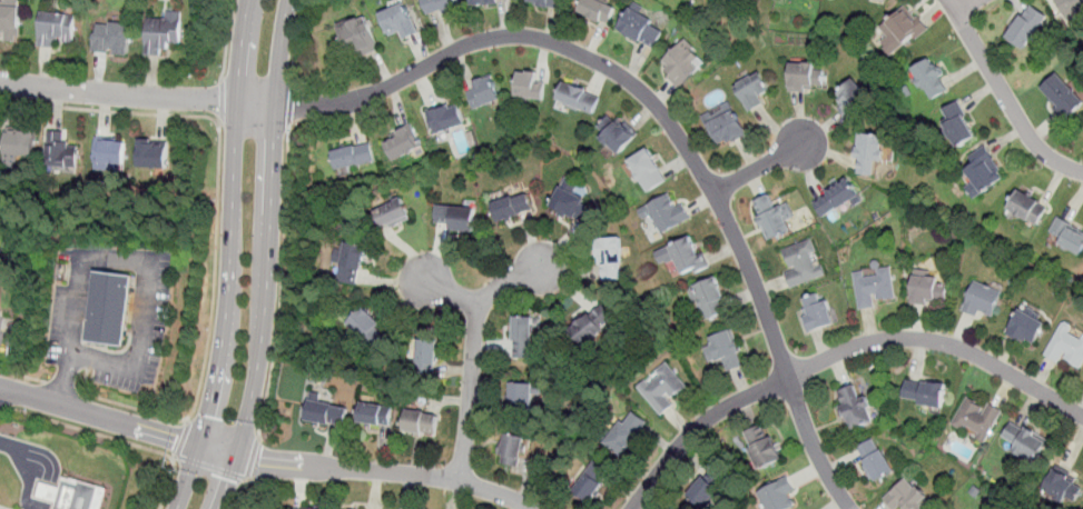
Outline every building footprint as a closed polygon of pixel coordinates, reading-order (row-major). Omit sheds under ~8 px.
[(427,18),(463,7),(461,0),(422,0),(427,18)] [(528,3),(562,9),(563,0),(528,0),(528,3)] [(609,27),(617,8),(599,0),(584,0),(579,13),(609,27)] [(1069,20),(1057,0),(1082,0),(1082,11),(1069,20)] [(405,39),(420,31),(405,2),(380,16),(391,34),(401,30),(405,39)] [(1031,3),(1047,14),(1024,49),(1007,38),(1031,3)] [(0,6),(0,38),(20,38),(20,6),(0,6)] [(893,58),(927,29),(908,6),(874,34),(893,58)] [(654,49),(666,28),(630,10),(619,31),(654,49)] [(53,48),(55,42),(71,44),(76,18),(42,13),(37,46),(53,48)] [(161,57),(161,47),(183,47),(183,13),(167,13),(167,20),(146,20),(146,57),(161,57)] [(338,26),(351,60),(377,50),(365,17),(338,26)] [(130,24),(93,24),(93,53),(130,53),(130,24)] [(680,89),(706,62),(685,41),(659,68),(680,89)] [(909,72),(932,102),(952,88),(929,58),(909,72)] [(821,90),(821,62),(789,62),(789,90),(821,90)] [(515,100),(543,100),(543,72),(515,72),(515,100)] [(760,97),(770,92),(761,72),(735,86),(747,112),(764,104),(760,97)] [(1067,120),(1082,104),(1082,98),(1056,72),(1038,91),(1067,120)] [(474,111),(502,100),(492,76),(464,87),(474,111)] [(851,121),(874,103),(854,80),(833,98),(851,121)] [(594,116),(601,94),(562,83),(557,104),(594,116)] [(434,136),(466,124),(459,102),(427,113),(434,136)] [(941,111),(956,147),(977,138),(962,102),(941,111)] [(719,148),(746,134),(730,103),(702,117),(719,148)] [(619,156),(640,137),(621,114),(599,134),(619,156)] [(4,127),(3,154),(32,157),(35,130),(4,127)] [(393,161),(422,148),(412,127),(383,140),(393,161)] [(78,144),(65,144),(65,132),(47,132),(47,168),(78,168),(78,144)] [(875,164),(884,164),(887,137),(859,133),(855,173),(874,176),(875,164)] [(125,168),(126,140),(95,139),(95,167),(125,168)] [(139,139),(139,169),(168,169),(168,139),(139,139)] [(376,160),(371,141),(333,150),(338,170),(376,160)] [(962,161),(976,196),(1004,182),(990,149),(962,161)] [(630,162),(647,192),(668,181),(651,150),(630,162)] [(815,204),(829,221),(860,196),(846,178),(815,204)] [(587,227),(598,208),(562,188),(551,207),(587,227)] [(1037,227),(1048,207),(1017,190),(1007,210),(1037,227)] [(498,224),(535,211),(528,192),(491,206),(498,224)] [(662,233),(691,218),(682,202),(675,207),(668,194),(640,209),(644,219),(651,216),(662,233)] [(777,209),(770,196),(751,204),(769,240),(796,228),(785,204),(777,209)] [(381,230),(411,218),(403,198),(373,210),(381,230)] [(475,229),(475,204),(436,204),(436,229),(475,229)] [(1082,256),(1082,228),(1056,217),(1047,240),(1082,256)] [(685,278),(709,266),(693,234),(669,247),(685,278)] [(601,281),(622,281),(622,239),(601,239),(601,281)] [(825,276),(813,239),(779,250),(791,287),(825,276)] [(358,286),(370,248),(344,240),(333,278),(358,286)] [(893,268),(854,272),(858,309),(876,308),(875,301),(896,299),(893,268)] [(99,272),(137,278),(128,348),(90,342),(99,272)] [(910,303),(945,307),(948,279),(913,276),(910,303)] [(690,289),(703,322),(729,311),(716,279),(690,289)] [(1002,293),(976,280),(962,307),(987,321),(1002,293)] [(810,298),(813,301),(797,308),(807,332),(836,321),(824,291),(810,298)] [(569,331),(583,348),(617,321),(603,305),(569,331)] [(347,322),(375,353),(387,338),(375,328),(382,322),(364,306),(347,322)] [(1047,321),(1017,309),(1007,335),(1037,347),(1047,321)] [(535,318),(515,318),(515,359),(535,359),(535,318)] [(1082,368),(1082,335),(1059,325),(1046,355),(1082,370),(1082,368)] [(727,373),(745,368),(732,330),(703,340),(711,363),(722,360),(727,373)] [(439,365),(439,340),(415,340),(415,365),(439,365)] [(658,416),(676,406),(671,399),(686,389),(670,365),(638,385),(658,416)] [(902,402),(943,409),(946,386),(906,379),(902,402)] [(856,383),(834,395),(854,431),(876,419),(856,383)] [(540,385),(508,385),(508,410),(540,410),(540,385)] [(966,397),(952,425),(986,442),(1001,415),(966,397)] [(344,428),(348,407),(308,399),(305,420),(344,428)] [(357,422),(388,427),(392,407),(361,402),(357,422)] [(440,416),(406,409),(402,430),(435,437),(440,416)] [(648,422),(629,409),(603,445),(623,458),(648,422)] [(1000,442),(1036,462),(1047,441),(1012,421),(1000,442)] [(782,460),(765,425),(744,436),(760,470),(782,460)] [(526,438),(505,433),(499,463),(520,468),(526,438)] [(894,473),(876,438),(856,448),(873,483),(894,473)] [(571,491),(590,503),(609,473),(591,461),(571,491)] [(701,508),(705,508),(730,477),(712,463),(686,497),(701,508)] [(1071,507),(1082,488),(1082,486),(1055,468),(1042,488),(1071,507)] [(110,491),(67,478),(63,490),(59,505),(57,508),(105,508),(110,491)] [(788,478),(758,491),(766,508),(792,508),(795,508),(788,495),(795,492),(788,478)] [(896,508),(932,508),(934,508),(909,478),(886,497),(896,508)] [(63,490),(42,483),(39,499),(59,505),(63,490)]
